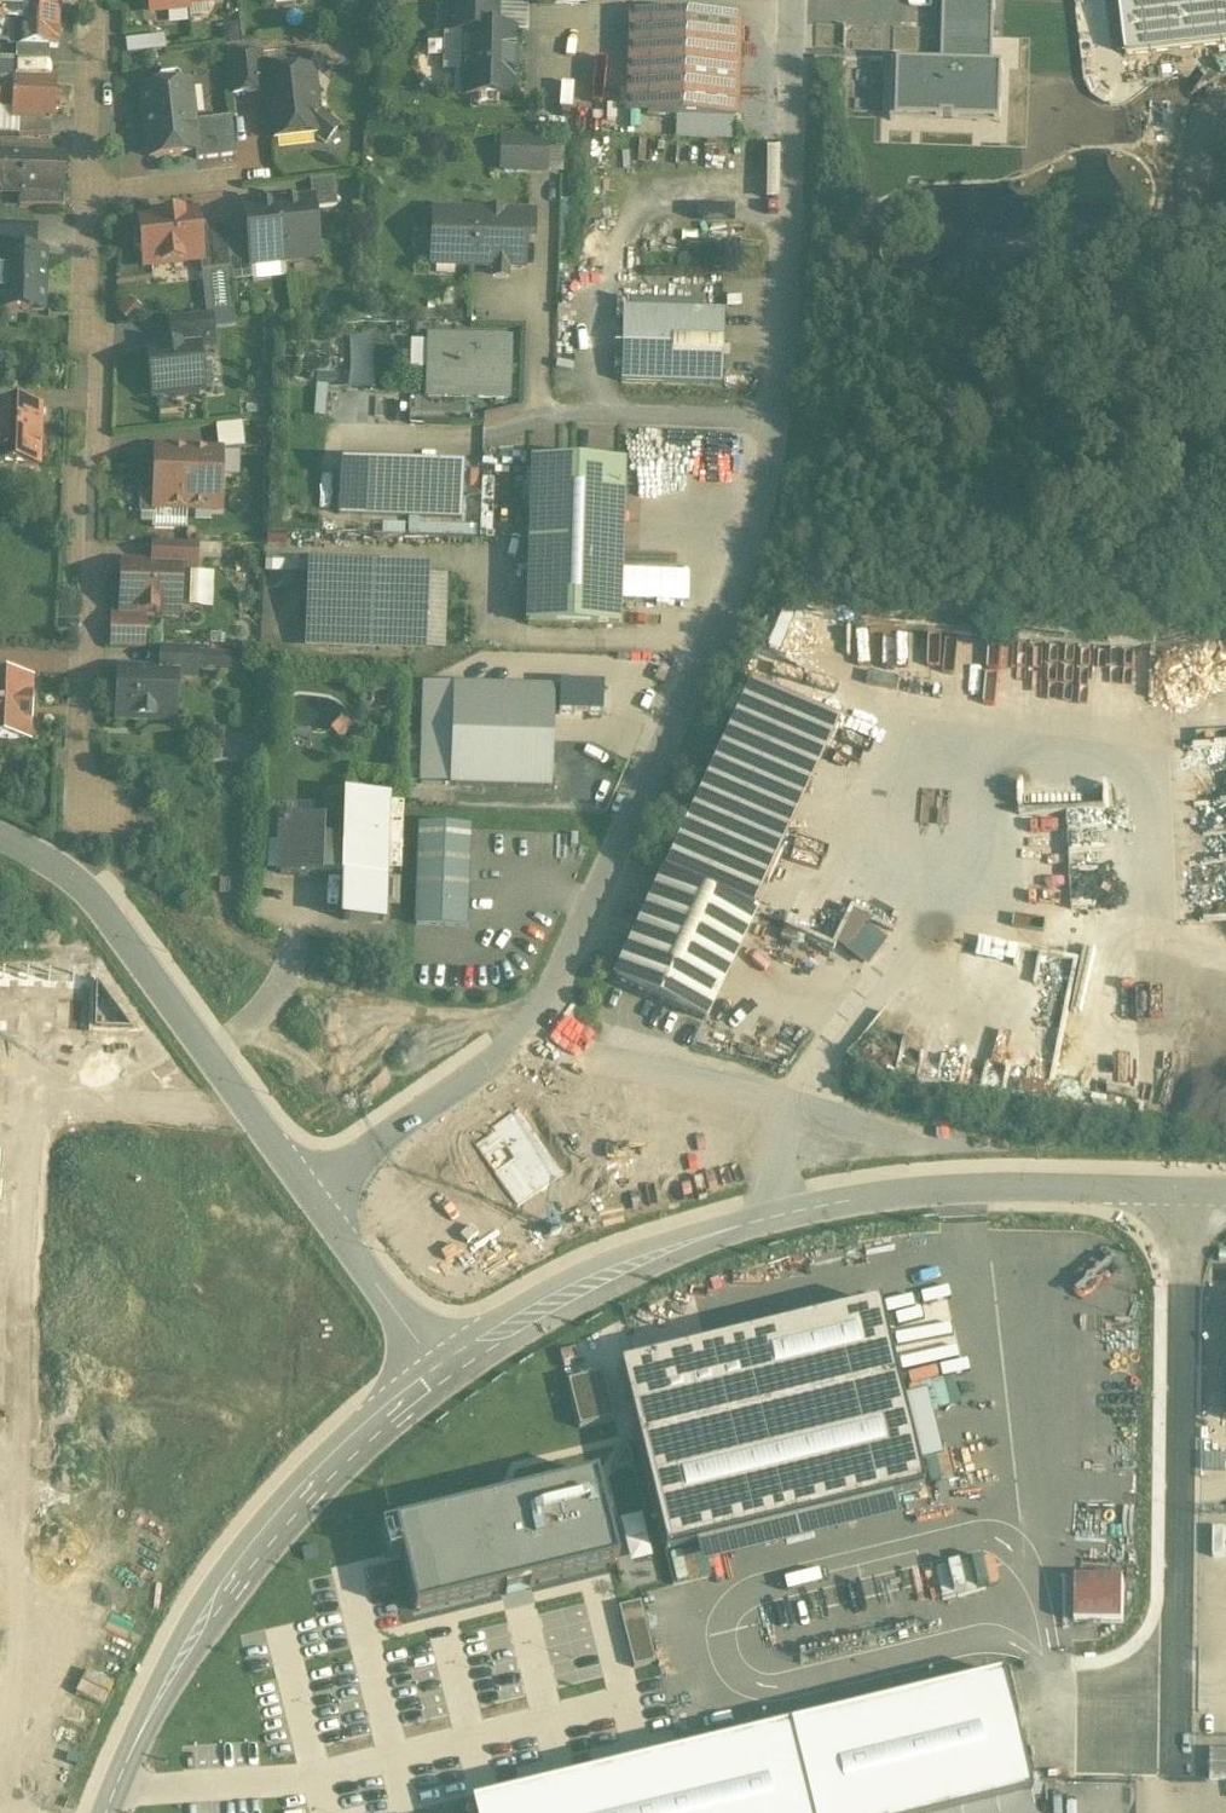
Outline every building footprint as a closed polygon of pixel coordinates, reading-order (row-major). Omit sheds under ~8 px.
[(150,3),(163,2),(165,12),(188,9),(188,5),(187,5),(187,0),(150,0),(150,3)] [(1126,55),(1225,43),(1225,0),(1119,0),(1126,55)] [(17,1),(17,5),(6,4),(0,4),(0,43),(16,44),(16,47),(18,48),(47,49),(57,49),(59,2),(17,1)] [(496,4),(451,3),(450,34),(465,34),(466,32),(495,33),(496,4)] [(738,21),(650,18),(647,118),(735,120),(738,21)] [(976,22),(899,32),(904,70),(845,77),(852,135),(911,128),(908,108),(985,99),(988,119),(1046,112),(1039,53),(981,60),(976,22)] [(167,32),(130,38),(133,52),(170,46),(167,32)] [(495,33),(466,32),(465,34),(464,74),(460,74),(456,78),(455,92),(459,96),(464,96),(464,99),(511,100),(513,34),(495,33)] [(47,49),(18,48),(17,61),(46,62),(47,49)] [(261,56),(226,60),(230,96),(263,92),(262,78),(263,77),(261,56)] [(263,77),(262,78),(263,92),(268,136),(274,141),(285,139),(290,134),(309,132),(325,144),(337,129),(317,112),(312,72),(263,77)] [(176,76),(161,78),(158,81),(159,89),(141,91),(149,158),(195,153),(197,153),(193,122),(189,86),(180,87),(179,79),(176,76)] [(13,81),(12,86),(0,85),(0,109),(12,110),(11,120),(19,120),(52,121),(55,121),(56,83),(13,81)] [(1136,96),(1120,98),(1123,116),(1139,114),(1136,96)] [(232,118),(193,122),(197,153),(195,153),(196,161),(236,156),(232,118)] [(52,121),(19,120),(18,137),(52,135),(52,121)] [(546,143),(502,141),(501,172),(545,173),(546,143)] [(24,155),(0,155),(0,192),(14,193),(14,178),(21,178),(21,181),(23,181),(23,191),(22,193),(23,193),(24,193),(63,194),(64,156),(24,155)] [(63,194),(24,193),(23,193),(22,193),(23,191),(20,191),(19,208),(63,207),(63,194)] [(311,201),(278,205),(284,262),(318,258),(311,201)] [(278,205),(244,209),(250,266),(284,262),(278,205)] [(196,214),(139,220),(140,234),(134,238),(136,251),(143,255),(144,268),(199,262),(201,261),(198,230),(196,214)] [(499,215),(490,214),(488,214),(488,215),(435,214),(433,267),(522,270),(522,243),(530,243),(531,216),(501,216),(501,214),(500,214),(499,215)] [(225,227),(198,230),(201,261),(199,262),(201,274),(230,270),(225,227)] [(46,258),(1,257),(1,318),(46,318),(46,258)] [(723,314),(622,311),(620,384),(721,387),(723,314)] [(210,316),(169,320),(172,348),(197,345),(198,347),(213,345),(210,316)] [(429,341),(427,399),(507,401),(508,343),(429,341)] [(198,347),(197,345),(172,348),(148,351),(153,396),(176,394),(176,399),(196,397),(195,392),(202,391),(198,347)] [(0,408),(0,466),(38,467),(40,409),(0,408)] [(246,423),(234,424),(236,439),(247,438),(246,423)] [(234,424),(212,426),(214,441),(236,439),(234,424)] [(188,451),(155,449),(155,484),(154,508),(186,508),(188,451)] [(221,452),(188,451),(186,508),(219,510),(221,452)] [(323,459),(320,517),(331,518),(334,460),(323,459)] [(622,467),(532,464),(527,626),(616,629),(622,467)] [(410,520),(412,470),(364,470),(364,520),(410,520)] [(462,472),(412,470),(410,520),(461,522),(462,472)] [(155,484),(140,483),(139,515),(154,515),(154,508),(155,484)] [(186,508),(154,508),(154,515),(154,528),(186,529),(186,508)] [(196,545),(153,543),(152,565),(180,566),(180,571),(195,572),(196,545)] [(152,565),(122,564),(120,613),(178,614),(180,571),(180,566),(152,565)] [(449,645),(452,571),(402,569),(401,608),(413,608),(412,644),(449,645)] [(197,651),(161,650),(160,672),(175,672),(175,677),(196,678),(196,668),(234,669),(235,655),(197,654),(197,651)] [(160,672),(119,670),(117,719),(174,720),(175,677),(175,672),(160,672)] [(0,680),(0,739),(27,740),(27,721),(30,721),(31,700),(28,700),(29,681),(0,680)] [(554,692),(455,689),(453,738),(552,741),(554,692)] [(749,689),(664,874),(752,914),(838,730),(749,689)] [(552,741),(453,738),(450,787),(550,790),(552,741)] [(386,799),(347,798),(346,843),(319,843),(318,871),(345,872),(345,878),(383,879),(386,799)] [(320,825),(281,824),(280,876),(318,877),(318,871),(319,843),(320,825)] [(469,830),(419,828),(415,927),(465,929),(469,830)] [(752,914),(664,874),(639,928),(615,981),(704,1022),(753,915),(752,914)] [(309,899),(338,900),(338,881),(310,881),(309,899)] [(0,973),(0,1048),(86,1055),(91,980),(0,973)] [(491,1128),(494,1133),(476,1146),(517,1206),(561,1176),(516,1111),(491,1128)] [(669,1551),(923,1489),(878,1309),(625,1372),(669,1551)] [(616,1566),(594,1479),(393,1530),(413,1615),(616,1566)] [(317,1559),(314,1548),(301,1551),(303,1562),(317,1559)] [(639,1604),(618,1610),(633,1669),(654,1664),(639,1604)] [(469,1807),(471,1812),(961,1812),(1028,1796),(1029,1796),(999,1677),(469,1807)] [(1216,1749),(1216,1777),(1225,1777),(1225,1749),(1216,1749)] [(961,1812),(1032,1812),(1028,1796),(961,1812)]
